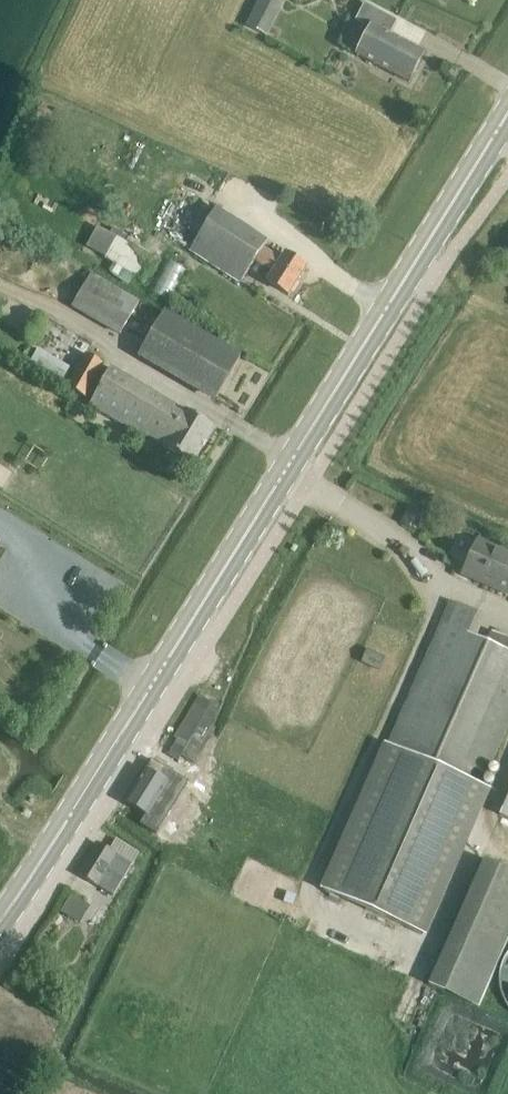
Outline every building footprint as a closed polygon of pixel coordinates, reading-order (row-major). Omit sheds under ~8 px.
[(284,2),(279,0),(259,0),(246,25),(266,36),(284,2)] [(357,54),(390,71),(409,82),(425,52),(390,34),(397,20),(365,3),(355,20),(370,28),(357,54)] [(191,250),(222,270),(241,282),(255,260),(273,271),(268,280),(289,294),(307,266),(286,253),(282,259),(264,247),(268,241),(216,209),(191,250)] [(76,227),(70,238),(83,245),(89,234),(76,227)] [(104,258),(141,279),(153,255),(130,243),(129,244),(117,237),(104,258)] [(73,306),(121,333),(140,301),(92,273),(73,306)] [(241,356),(222,345),(165,311),(140,353),(216,398),(241,356)] [(29,363),(60,382),(69,367),(37,348),(29,363)] [(68,386),(85,396),(104,363),(87,353),(68,386)] [(215,427),(196,416),(185,409),(184,411),(111,368),(90,404),(124,424),(143,436),(144,433),(194,463),(215,427)] [(502,590),(507,593),(507,554),(478,541),(466,568),(484,576),(482,581),(502,590)] [(399,573),(383,566),(377,580),(392,587),(399,573)] [(105,594),(100,602),(110,608),(115,601),(105,594)] [(370,784),(324,890),(424,934),(488,787),(481,784),(507,722),(507,637),(492,631),(487,642),(467,634),(477,611),(452,600),(389,744),(388,743),(370,784)] [(368,647),(361,661),(380,670),(386,656),(368,647)] [(168,755),(177,760),(180,755),(193,762),(219,706),(200,695),(174,737),(177,739),(168,755)] [(127,801),(146,813),(147,814),(173,773),(153,760),(127,801)] [(498,814),(507,819),(507,792),(498,814)] [(78,874),(96,885),(113,896),(132,864),(97,842),(78,874)] [(444,954),(491,978),(507,940),(507,869),(481,857),(462,902),(444,954)] [(72,894),(62,910),(80,921),(90,905),(72,894)] [(17,1080),(0,1069),(0,1093),(9,1093),(17,1080)]
